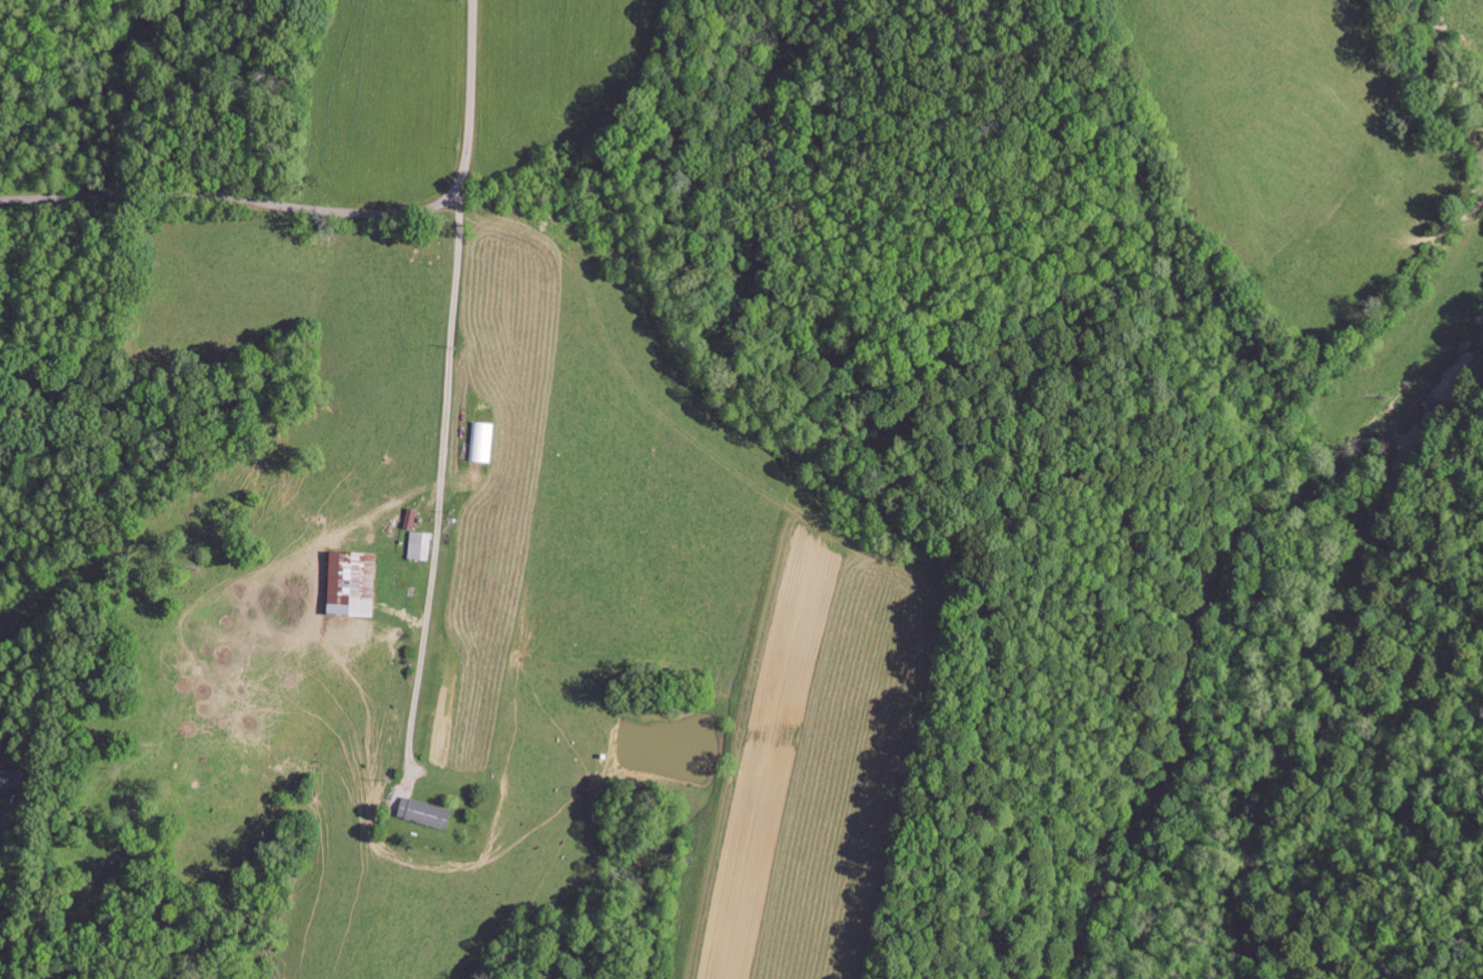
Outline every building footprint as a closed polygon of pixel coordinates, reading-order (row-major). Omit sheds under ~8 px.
[(469,461),(491,462),(493,422),(471,421),(469,461)] [(429,559),(430,533),(409,531),(408,558),(429,559)] [(331,616),(377,617),(378,553),(333,552),(331,616)] [(22,788),(22,771),(0,770),(0,788),(22,788)] [(400,816),(448,831),(454,811),(406,796),(400,816)]
